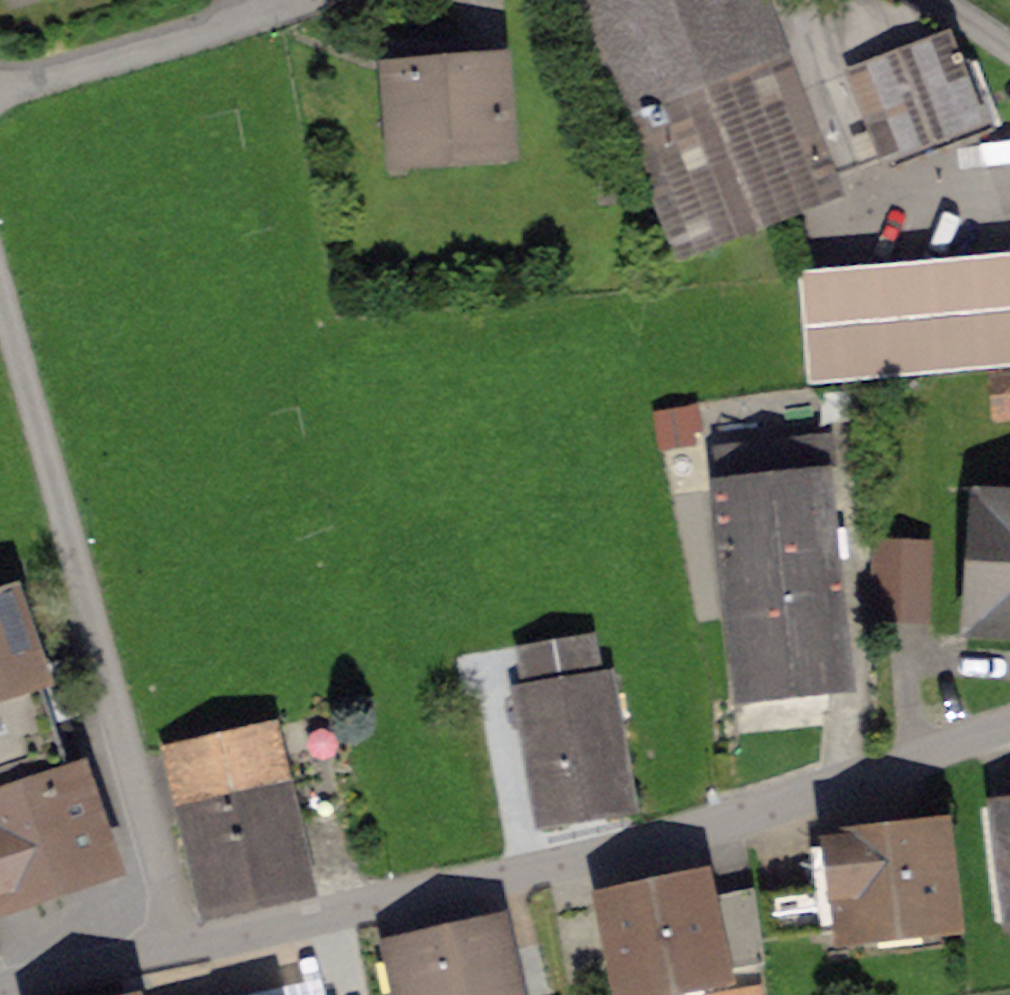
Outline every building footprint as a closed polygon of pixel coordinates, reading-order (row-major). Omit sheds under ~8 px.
[(831,181),(979,123),(944,33),(888,0),(774,0),(764,4),(762,0),(582,0),(683,257),(838,197),(831,181)] [(419,73),(393,75),(401,167),(507,158),(500,66),(465,69),(463,48),(417,52),(419,73)] [(805,272),(814,376),(1009,358),(1009,254),(805,272)] [(1000,420),(1009,419),(1009,373),(995,375),(1000,420)] [(688,409),(658,413),(662,438),(692,433),(688,409)] [(724,452),(748,685),(838,675),(834,631),(845,630),(835,534),(823,535),(816,475),(829,474),(826,442),(724,452)] [(992,510),(991,512),(976,511),(973,555),(988,558),(984,620),(1009,621),(1009,512),(992,510)] [(927,616),(930,551),(879,549),(876,614),(927,616)] [(0,599),(0,898),(102,863),(93,835),(106,831),(68,719),(55,723),(11,596),(0,599)] [(526,654),(531,685),(517,687),(539,817),(631,801),(608,673),(595,675),(590,643),(526,654)] [(186,824),(204,905),(297,884),(262,730),(165,751),(182,825),(186,824)] [(949,834),(832,847),(842,931),(959,917),(949,834)] [(708,888),(605,909),(622,993),(763,964),(754,898),(712,907),(708,888)] [(393,957),(401,994),(505,994),(491,935),(393,957)]
